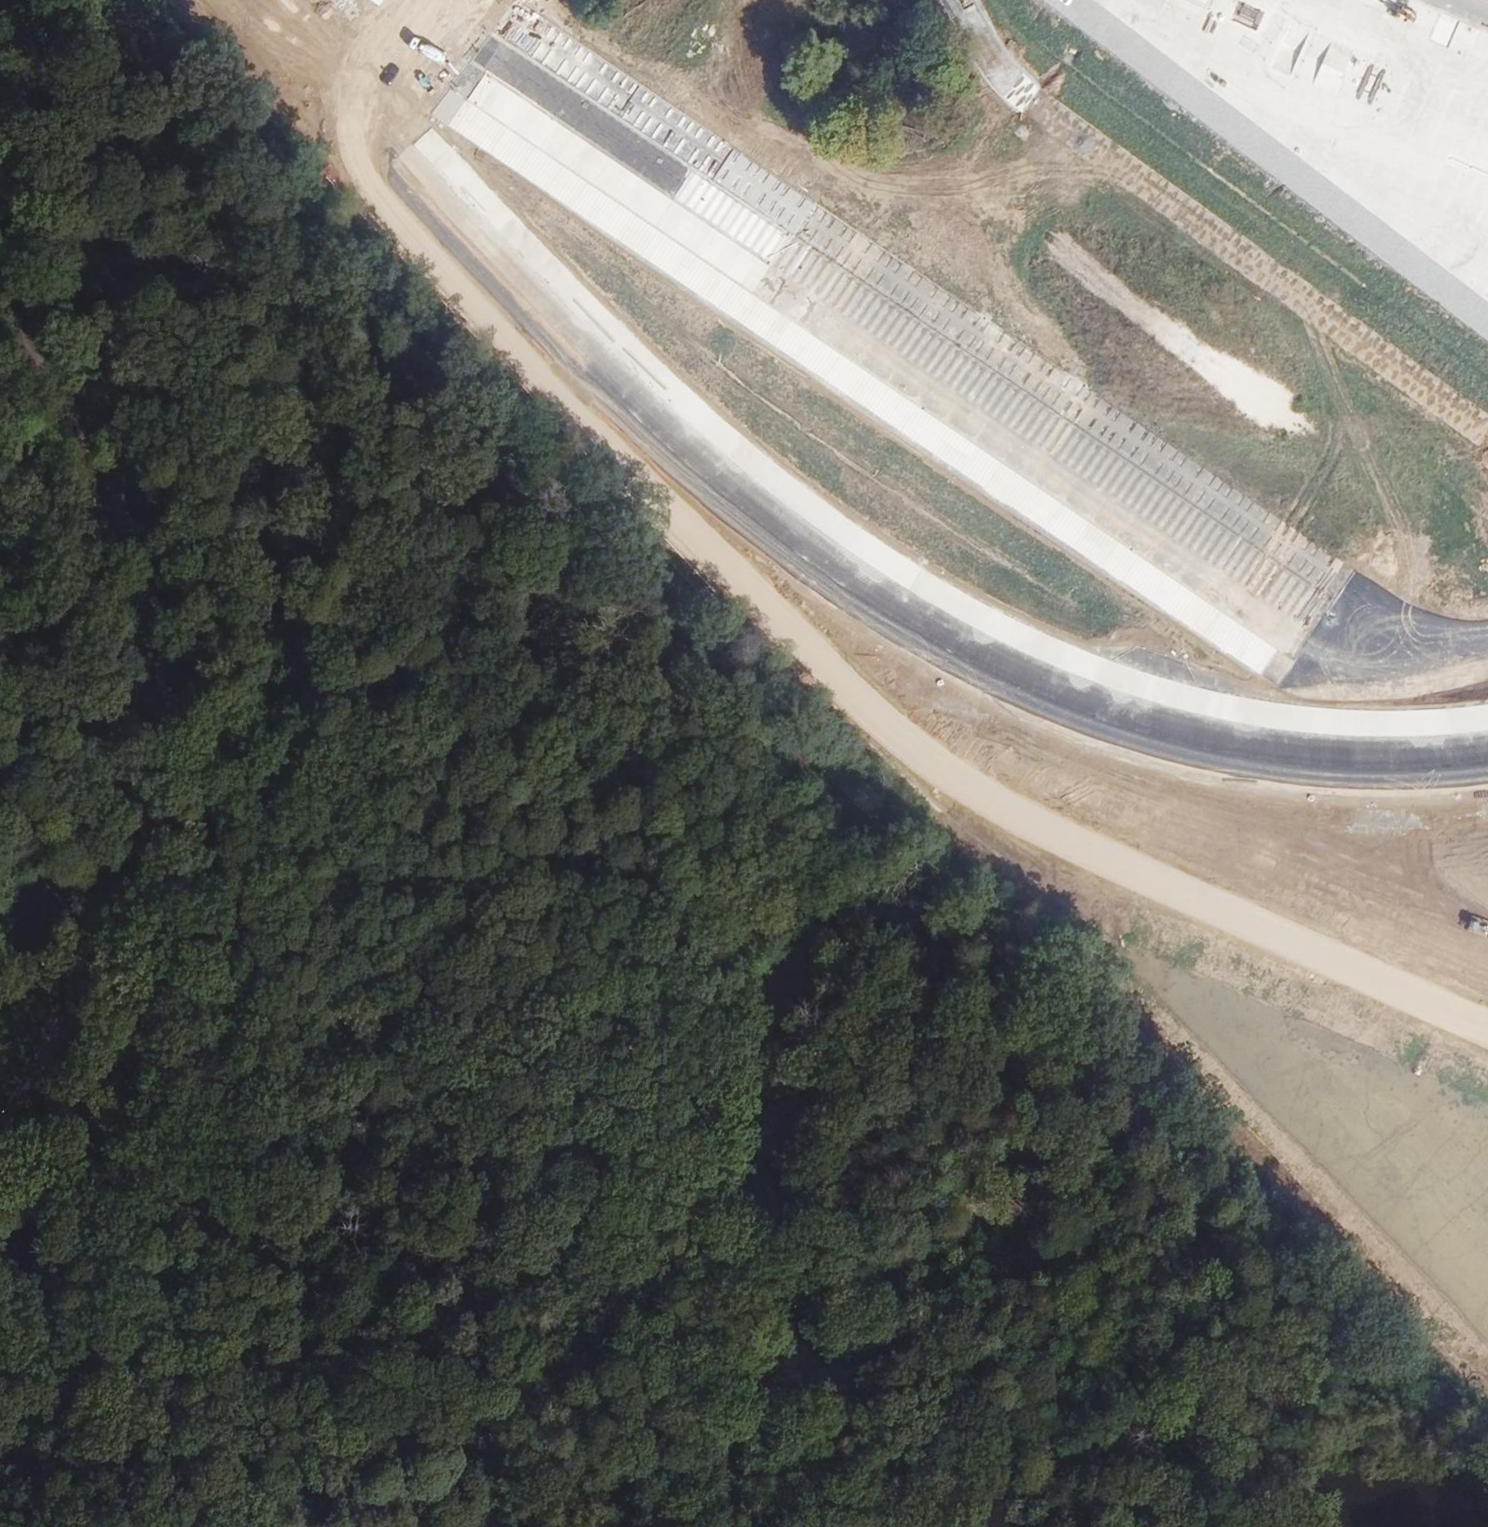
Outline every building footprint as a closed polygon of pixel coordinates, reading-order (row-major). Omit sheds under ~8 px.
[(750,18),(762,19),(764,0),(752,0),(750,18)]
